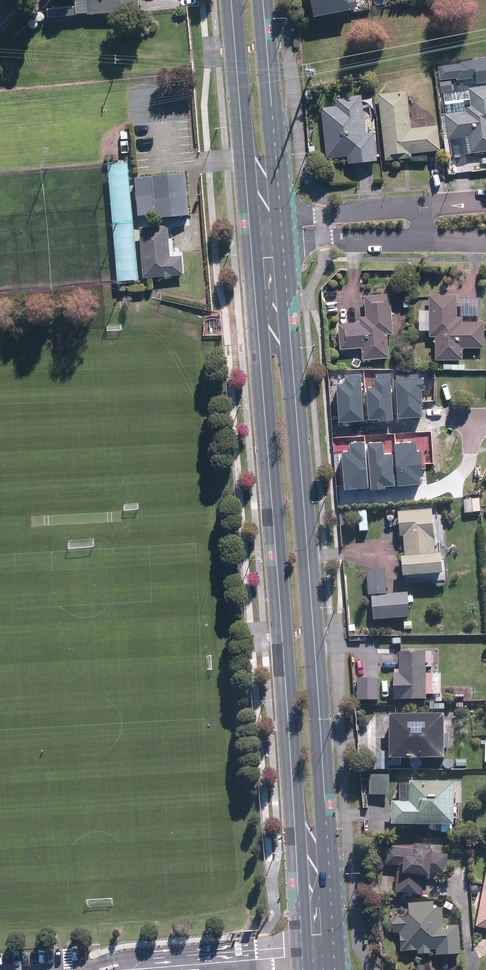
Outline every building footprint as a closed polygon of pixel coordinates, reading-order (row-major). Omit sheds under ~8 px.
[(445,112),(448,141),(467,139),(469,155),(485,153),(485,87),(467,89),(469,105),(463,105),(464,110),(445,112)] [(385,161),(393,160),(393,165),(401,164),(400,159),(409,158),(410,161),(426,159),(425,152),(441,150),(438,125),(411,127),(407,90),(378,94),(385,161)] [(326,159),(346,156),(347,166),(378,162),(377,153),(371,103),(362,104),(361,96),(335,99),(335,107),(320,108),(326,159)] [(124,173),(105,174),(109,282),(128,282),(124,173)] [(184,178),(129,180),(131,221),(185,219),(184,178)] [(161,229),(132,230),(134,279),(163,278),(161,229)] [(361,359),(365,359),(389,359),(388,294),(364,294),(365,317),(358,317),(358,324),(338,324),(339,348),(360,347),(361,359)] [(462,317),(456,317),(457,296),(428,295),(427,336),(435,336),(434,359),(461,360),(462,348),(482,348),(483,322),(462,322),(462,317)] [(345,384),(337,384),(338,422),(364,421),(361,374),(345,375),(345,384)] [(375,388),(366,388),(368,420),(379,419),(379,422),(394,421),(390,378),(374,378),(375,388)] [(424,379),(395,380),(397,419),(423,417),(421,390),(424,390),(424,379)] [(342,453),(345,490),(368,488),(364,442),(349,443),(350,453),(342,453)] [(416,442),(394,444),(397,486),(421,484),(420,477),(423,477),(420,452),(417,452),(416,442)] [(383,443),(367,444),(370,490),(385,489),(385,486),(394,485),(393,454),(384,455),(383,443)] [(479,499),(463,499),(463,514),(479,513),(479,499)] [(398,539),(403,538),(404,559),(399,559),(399,579),(404,579),(437,578),(436,512),(413,512),(398,512),(398,539)] [(377,569),(367,569),(367,592),(377,591),(377,569)] [(411,619),(408,619),(407,594),(370,596),(371,621),(402,619),(403,630),(412,629),(411,619)] [(399,652),(398,670),(392,670),(391,701),(424,703),(424,696),(438,696),(439,674),(425,674),(426,654),(399,652)] [(378,679),(357,678),(356,700),(377,701),(378,679)] [(422,761),(441,761),(441,750),(448,751),(448,736),(442,736),(442,716),(388,715),(387,760),(408,760),(408,761),(408,762),(408,763),(408,764),(409,764),(409,765),(410,766),(411,767),(412,767),(413,768),(414,768),(415,768),(416,768),(417,768),(418,768),(418,767),(419,767),(419,766),(420,766),(421,765),(421,764),(422,763),(422,762),(422,761)] [(385,752),(374,751),(374,770),(384,770),(385,752)] [(443,759),(443,769),(466,769),(466,759),(443,759)] [(389,776),(369,775),(368,795),(388,796),(389,776)] [(390,825),(397,825),(440,827),(440,833),(452,833),(452,815),(454,783),(399,781),(398,802),(390,802),(390,825)] [(421,894),(421,880),(429,880),(429,876),(444,876),(445,854),(431,854),(431,844),(413,843),(412,848),(384,847),(383,865),(395,865),(394,892),(421,894)] [(474,926),(485,929),(485,865),(474,926)] [(427,948),(434,948),(434,954),(458,954),(458,926),(442,926),(442,907),(432,907),(432,902),(407,902),(407,916),(391,917),(392,933),(399,933),(399,951),(416,950),(416,955),(427,954),(427,948)]
